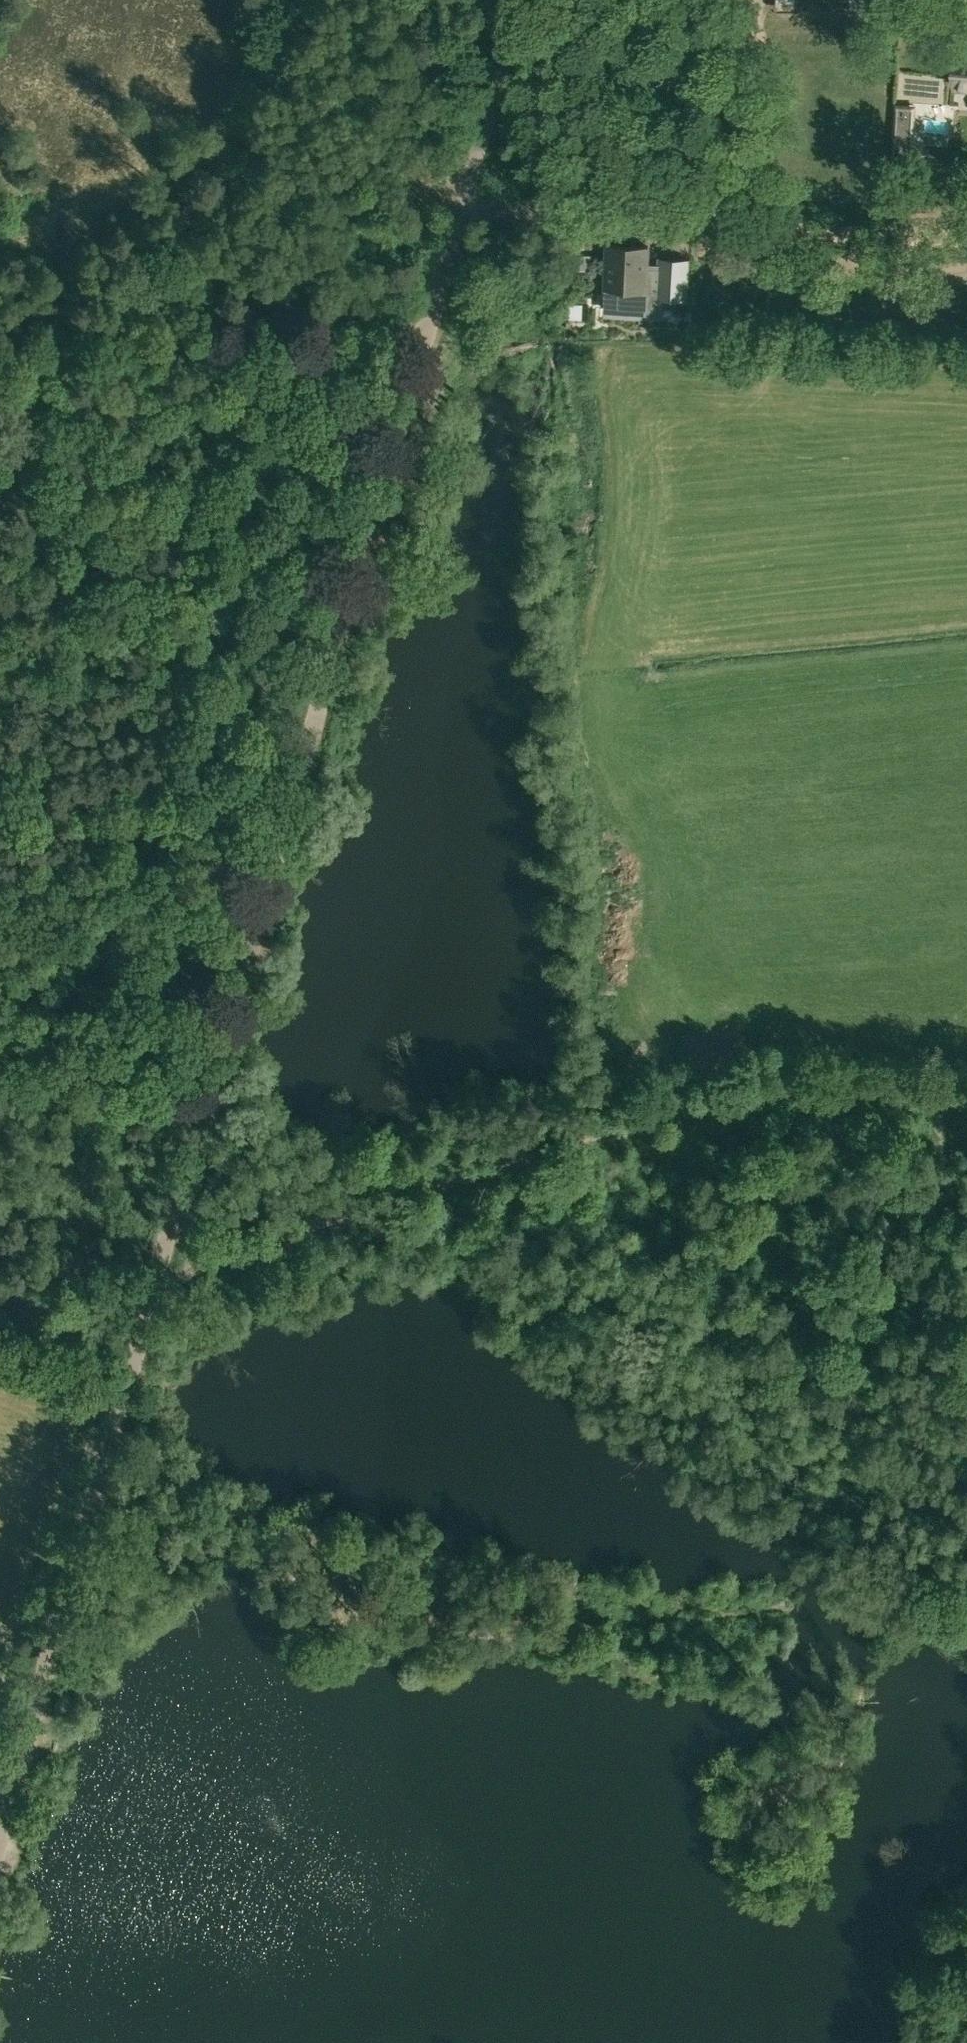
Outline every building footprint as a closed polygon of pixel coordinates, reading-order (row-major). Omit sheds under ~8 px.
[(957,54),(955,86),(966,87),(966,55),(957,54)] [(894,150),(914,150),(915,106),(895,106),(894,150)] [(606,268),(605,289),(623,290),(622,307),(657,309),(657,298),(661,298),(686,299),(688,259),(660,258),(659,264),(659,269),(647,269),(648,263),(648,246),(620,245),(612,244),(607,244),(607,249),(606,268)] [(577,255),(576,268),(592,269),(592,256),(577,255)] [(740,255),(739,272),(751,272),(752,256),(740,255)] [(571,304),(571,319),(575,319),(584,319),(584,304),(575,304),(571,304)]
